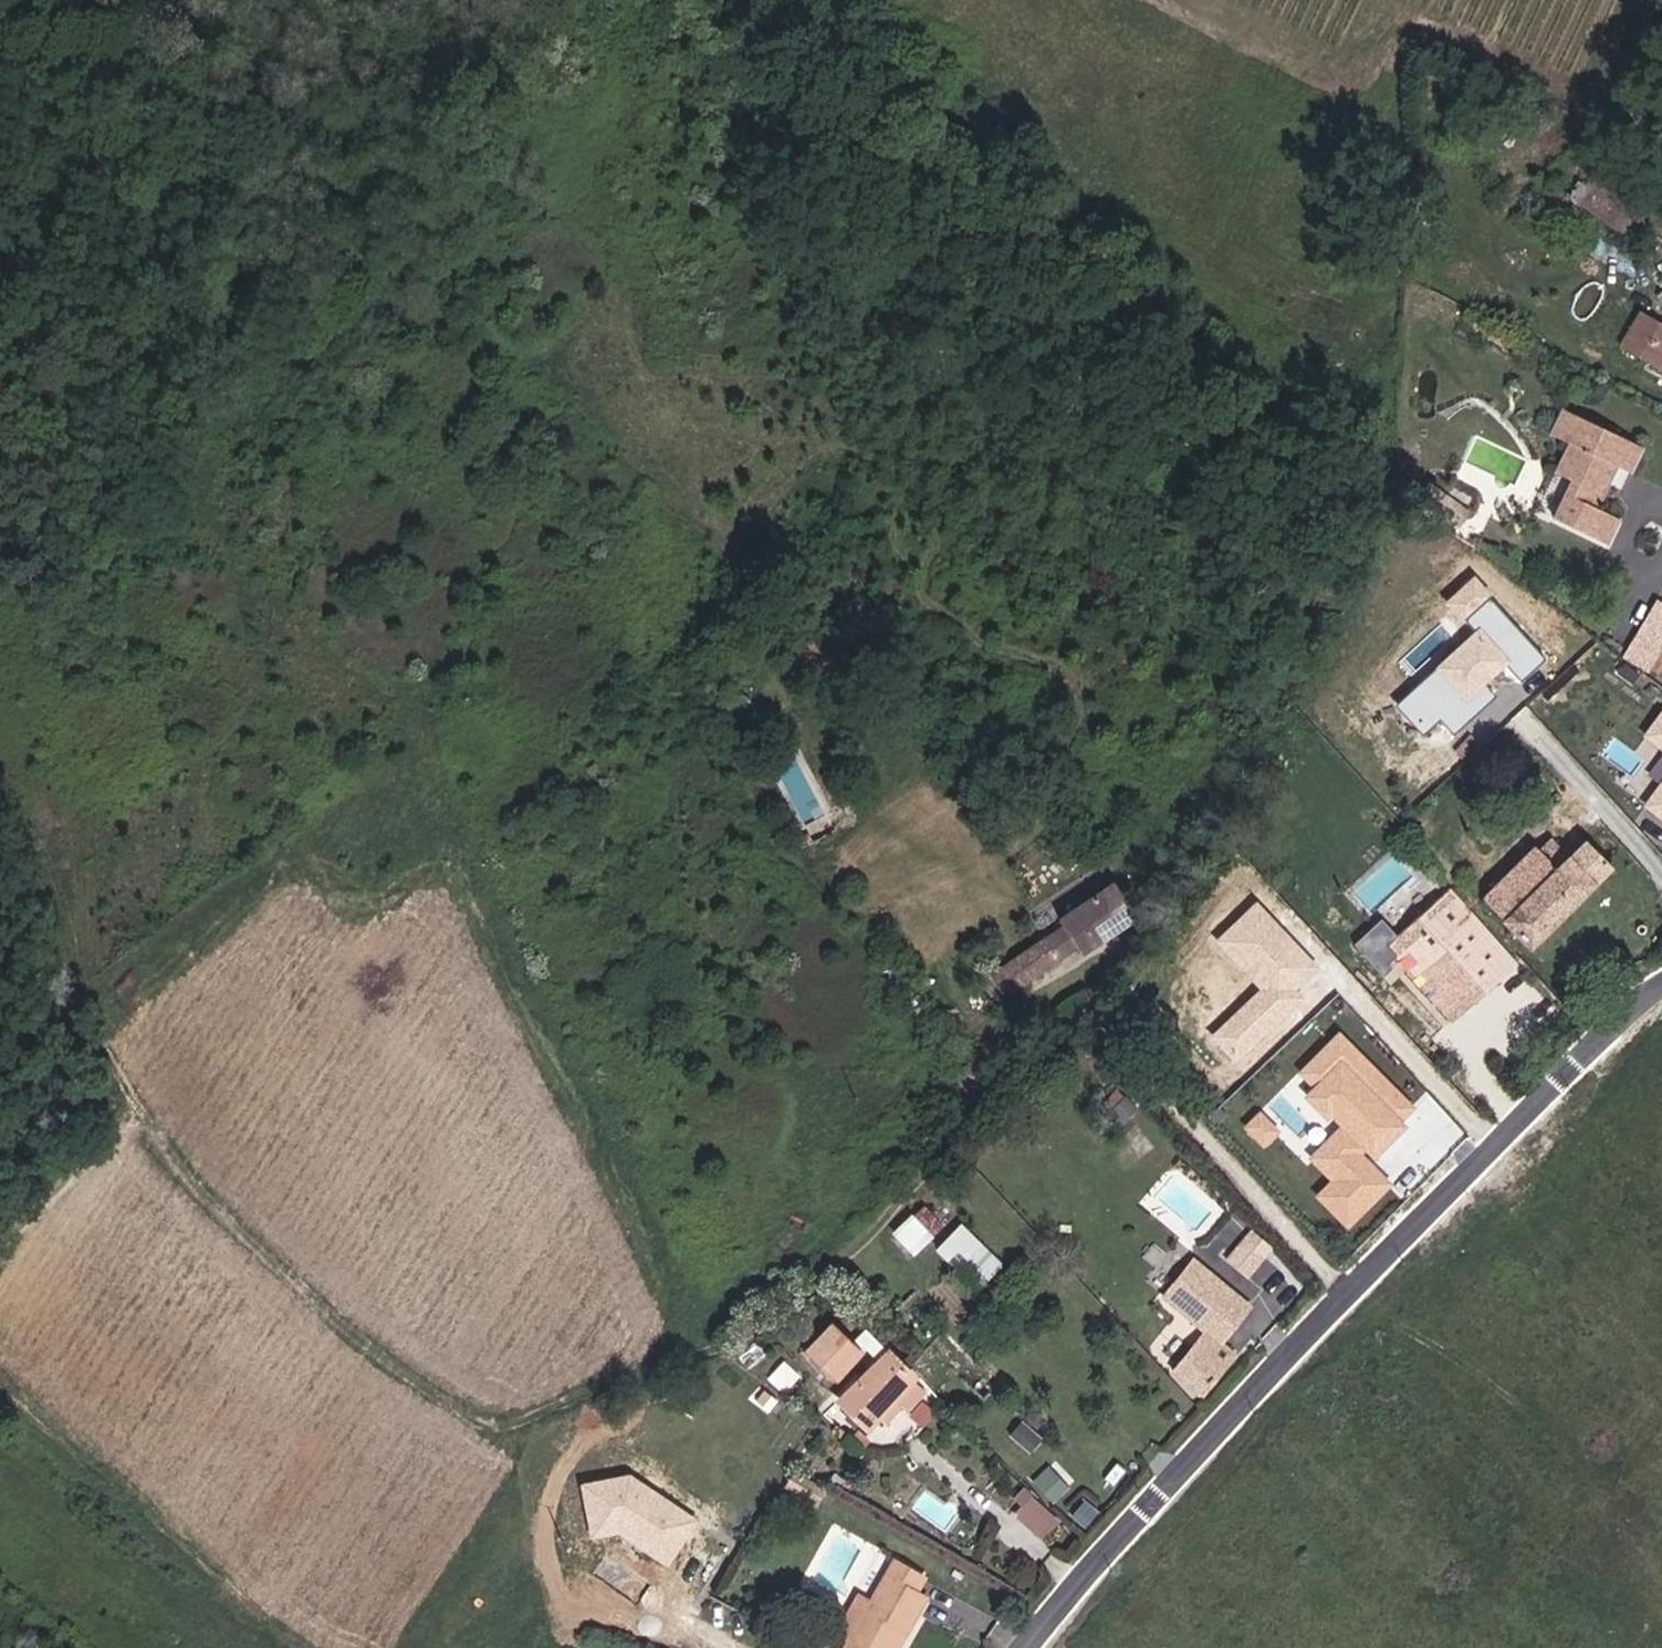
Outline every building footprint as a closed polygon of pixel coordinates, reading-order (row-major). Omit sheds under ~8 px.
[(1634,310),(1615,343),(1661,369),(1661,326),(1634,310)] [(1594,507),(1614,465),(1628,471),(1639,446),(1558,410),(1546,435),(1566,443),(1553,473),(1569,480),(1552,519),(1607,543),(1618,518),(1594,507)] [(1476,522),(1435,494),(1425,509),(1466,537),(1476,522)] [(1546,657),(1470,582),(1449,603),(1476,631),(1399,708),(1425,733),(1438,720),(1455,737),(1497,696),(1487,686),(1507,665),(1523,680),(1546,657)] [(1661,643),(1661,605),(1656,601),(1621,656),(1644,671),(1661,643)] [(1643,738),(1661,753),(1661,712),(1643,738)] [(1644,805),(1661,818),(1661,781),(1644,805)] [(1537,854),(1531,848),(1477,901),(1523,948),(1607,872),(1582,845),(1565,860),(1549,844),(1537,854)] [(1431,1000),(1453,1021),(1503,975),(1459,928),(1472,915),(1445,887),(1380,945),(1431,1000)] [(1103,933),(1078,899),(1047,922),(1051,929),(1034,942),(1033,941),(981,980),(996,1000),(1048,961),(1049,963),(1067,949),(1072,956),(1103,933)] [(1216,941),(1262,992),(1213,1039),(1237,1064),(1306,999),(1296,989),(1320,967),(1259,902),(1216,941)] [(1418,1107),(1340,1032),(1297,1076),(1310,1089),(1302,1098),(1337,1131),(1307,1162),(1328,1182),(1314,1197),(1347,1229),(1394,1181),(1370,1158),(1418,1107)] [(918,1211),(895,1231),(917,1255),(939,1235),(918,1211)] [(965,1221),(940,1250),(983,1288),(1008,1259),(965,1221)] [(1244,1234),(1231,1266),(1265,1280),(1278,1247),(1244,1234)] [(1232,1355),(1214,1337),(1233,1319),(1238,1323),(1251,1310),(1201,1260),(1169,1291),(1195,1317),(1158,1354),(1196,1391),(1232,1355)] [(796,1352),(823,1376),(850,1345),(824,1321),(796,1352)] [(863,1431),(874,1420),(890,1432),(927,1393),(911,1379),(886,1354),(837,1409),(863,1431)] [(1053,1463),(1035,1478),(1055,1501),(1073,1486),(1053,1463)] [(592,1540),(618,1536),(670,1569),(699,1524),(629,1480),(583,1488),(592,1540)] [(1032,1489),(1013,1510),(1046,1540),(1065,1519),(1032,1489)] [(900,1624),(906,1627),(923,1595),(913,1590),(921,1574),(891,1559),(870,1599),(848,1641),(845,1647),(888,1647),(900,1624)] [(870,1599),(854,1591),(833,1633),(848,1641),(870,1599)] [(906,1627),(900,1624),(888,1647),(895,1647),(906,1627)]
